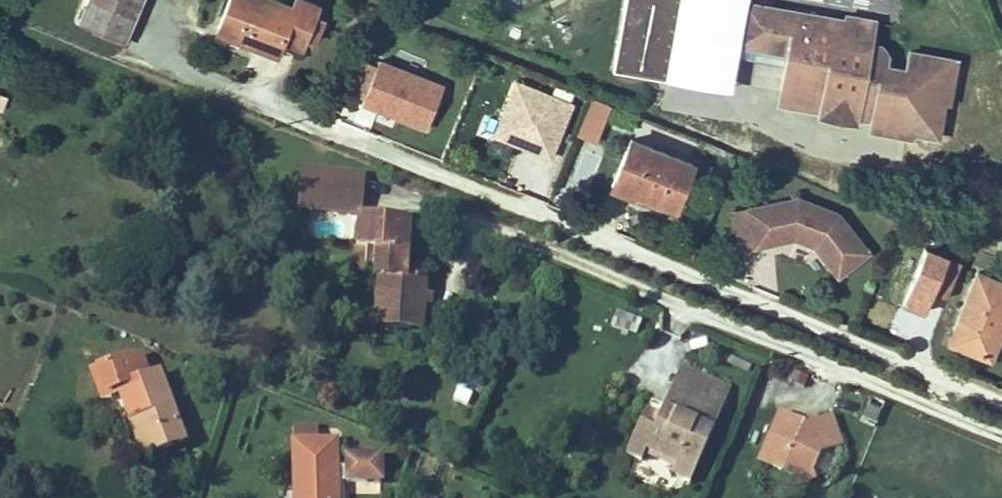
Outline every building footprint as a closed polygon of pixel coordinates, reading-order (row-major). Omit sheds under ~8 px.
[(78,22),(121,39),(137,0),(87,0),(78,22)] [(290,6),(273,0),(224,0),(213,30),(282,56),(286,47),(306,54),(323,7),(303,0),(292,0),(290,6)] [(672,0),(610,0),(590,54),(645,73),(672,0)] [(844,25),(845,19),(744,2),(740,23),(750,25),(759,41),(759,46),(800,53),(798,66),(785,64),(780,92),(787,100),(817,105),(824,100),(825,90),(861,96),(857,118),(875,121),(881,129),(912,134),(920,129),(946,133),(951,104),(957,67),(956,65),(955,63),(952,60),(917,53),(913,72),(892,68),(895,56),(889,49),(875,47),(877,35),(873,30),(844,25)] [(846,13),(845,19),(844,25),(873,30),(877,35),(880,18),(846,13)] [(737,42),(759,46),(759,41),(750,25),(740,23),(737,42)] [(366,104),(380,67),(359,59),(345,96),(366,104)] [(430,133),(448,85),(382,60),(380,67),(366,104),(364,108),(430,133)] [(966,62),(952,60),(955,63),(956,65),(957,67),(951,104),(958,105),(966,62)] [(574,104),(515,80),(491,139),(550,163),(574,104)] [(945,141),(946,133),(920,129),(912,134),(881,129),(875,121),(857,118),(861,96),(825,90),(824,100),(817,105),(787,100),(780,92),(778,106),(821,113),(821,119),(874,128),(873,134),(919,142),(920,137),(945,141)] [(606,110),(591,104),(577,139),(592,145),(606,110)] [(675,211),(692,166),(631,142),(612,191),(634,200),(636,196),(675,211)] [(299,195),(359,198),(360,174),(300,170),(299,195)] [(352,215),(358,216),(359,198),(299,195),(298,213),(352,215)] [(803,210),(806,201),(796,197),(783,201),(786,214),(803,210)] [(869,250),(837,212),(806,201),(803,210),(786,214),(783,201),(745,210),(754,248),(794,238),(814,246),(839,276),(869,250)] [(754,248),(745,210),(731,213),(741,251),(754,248)] [(404,281),(408,218),(358,216),(352,215),(350,252),(366,253),(365,276),(364,286),(369,286),(367,332),(419,335),(421,308),(422,296),(422,282),(404,281)] [(349,275),(365,276),(366,253),(350,252),(349,275)] [(973,273),(946,344),(989,361),(1001,328),(1001,284),(973,273)] [(429,296),(422,296),(421,308),(429,308),(429,296)] [(608,329),(628,334),(632,313),(612,309),(608,329)] [(138,362),(93,380),(101,400),(115,395),(127,426),(133,424),(148,462),(184,448),(156,378),(146,383),(138,362)] [(678,367),(669,391),(702,405),(712,380),(678,367)] [(728,386),(712,380),(702,405),(669,391),(658,419),(652,434),(640,429),(627,461),(644,467),(648,456),(678,468),(674,479),(692,487),(722,412),(718,411),(728,386)] [(646,414),(640,429),(652,434),(658,419),(646,414)] [(815,429),(778,414),(758,465),(797,480),(813,471),(822,446),(829,449),(841,444),(829,414),(816,420),(817,423),(815,429)] [(148,462),(133,424),(127,426),(142,464),(148,462)] [(288,429),(288,444),(316,443),(315,428),(288,429)] [(334,443),(316,443),(288,444),(289,497),(297,497),(336,497),(336,494),(335,464),(334,443)] [(379,463),(335,464),(336,494),(380,493),(379,463)] [(817,479),(813,471),(797,480),(801,488),(817,479)]
